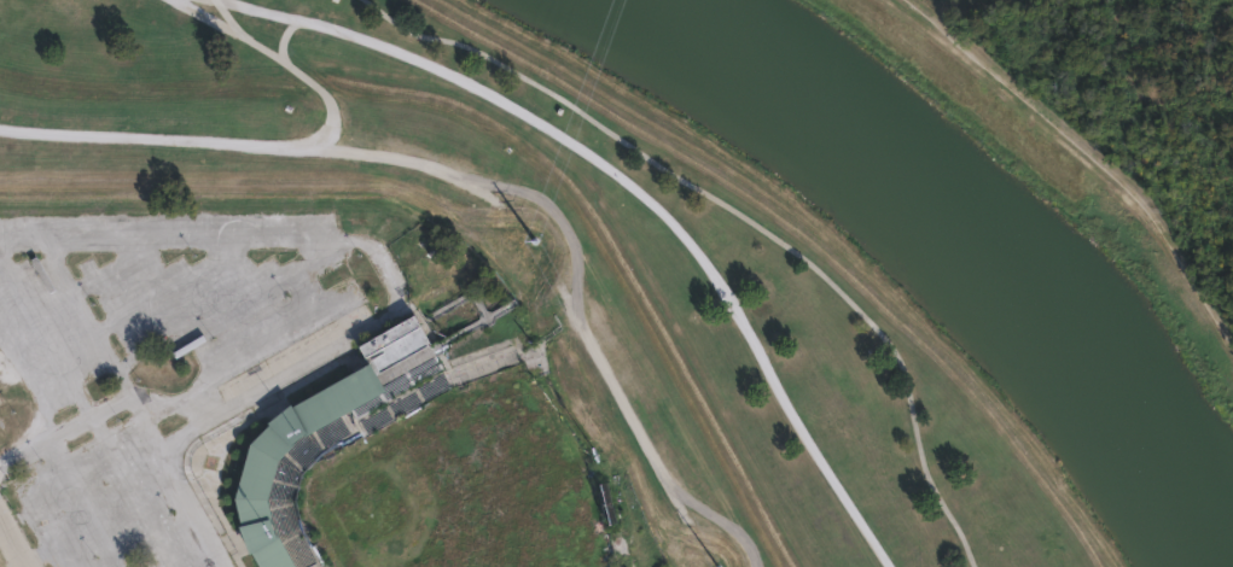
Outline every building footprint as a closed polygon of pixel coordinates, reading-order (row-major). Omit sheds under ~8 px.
[(620,410),(642,566),(244,566),(188,472),(194,449),(211,436),(411,323),(414,310),(456,297),(551,345),(620,410)]
